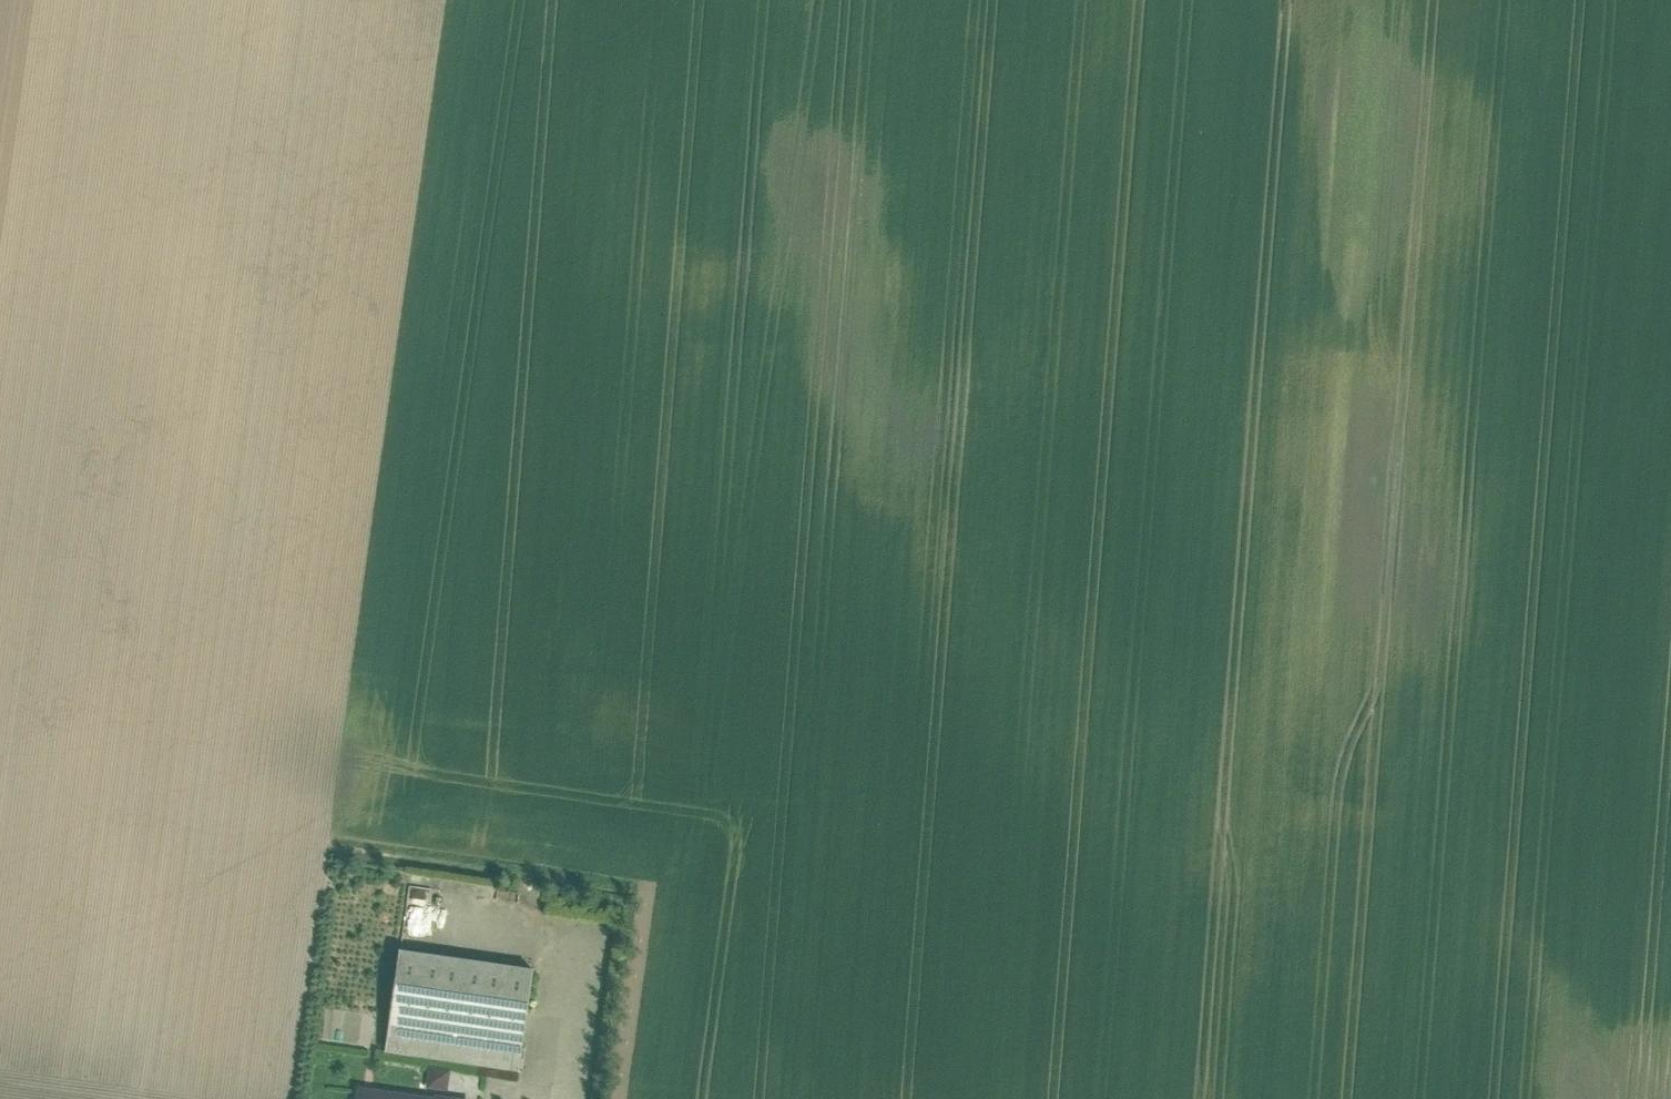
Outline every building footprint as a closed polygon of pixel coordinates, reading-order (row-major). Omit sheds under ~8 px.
[(381,1057),(520,1078),(535,977),(396,957),(381,1057)] [(358,1098),(438,1098),(359,1090),(358,1098)]
